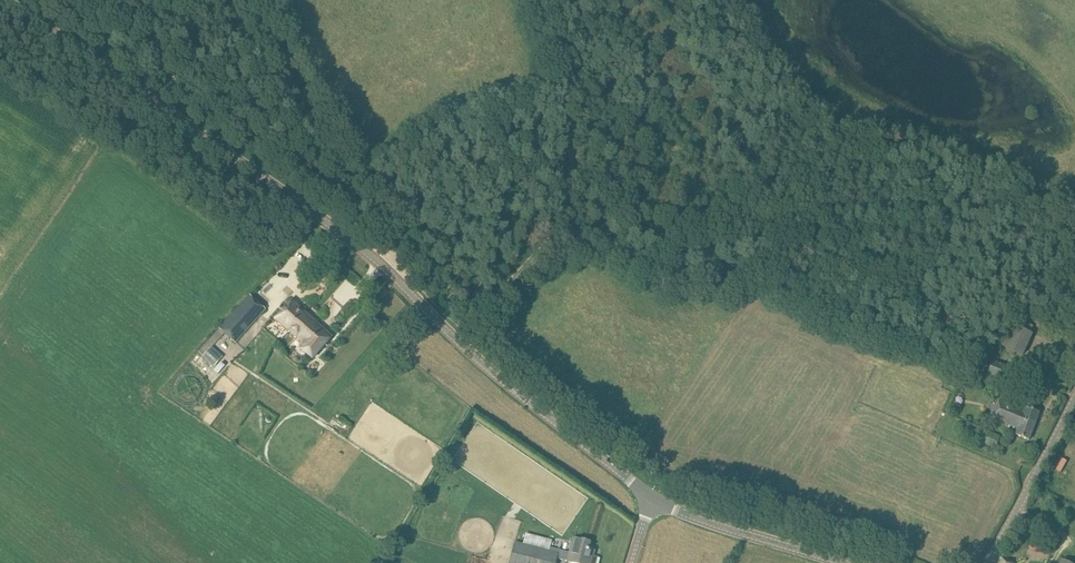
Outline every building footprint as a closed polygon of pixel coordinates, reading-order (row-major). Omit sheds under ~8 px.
[(249,296),(218,329),(235,344),(266,310),(249,296)] [(292,300),(275,320),(287,331),(305,311),(292,300)] [(305,311),(287,331),(303,345),(301,349),(312,359),(333,336),(305,311)] [(1033,333),(1011,323),(1001,344),(1024,354),(1033,333)] [(214,367),(223,357),(212,347),(202,357),(214,367)] [(988,375),(1007,382),(1012,369),(994,361),(988,375)] [(1028,408),(1028,410),(1001,399),(992,421),(1019,431),(1017,436),(1030,441),(1041,413),(1028,408)] [(1032,537),(1031,550),(1045,551),(1046,539),(1032,537)] [(549,550),(516,541),(510,562),(557,562),(558,559),(567,561),(566,562),(569,562),(596,562),(597,557),(593,556),(594,551),(587,549),(589,543),(574,539),(570,553),(550,547),(549,550)]
